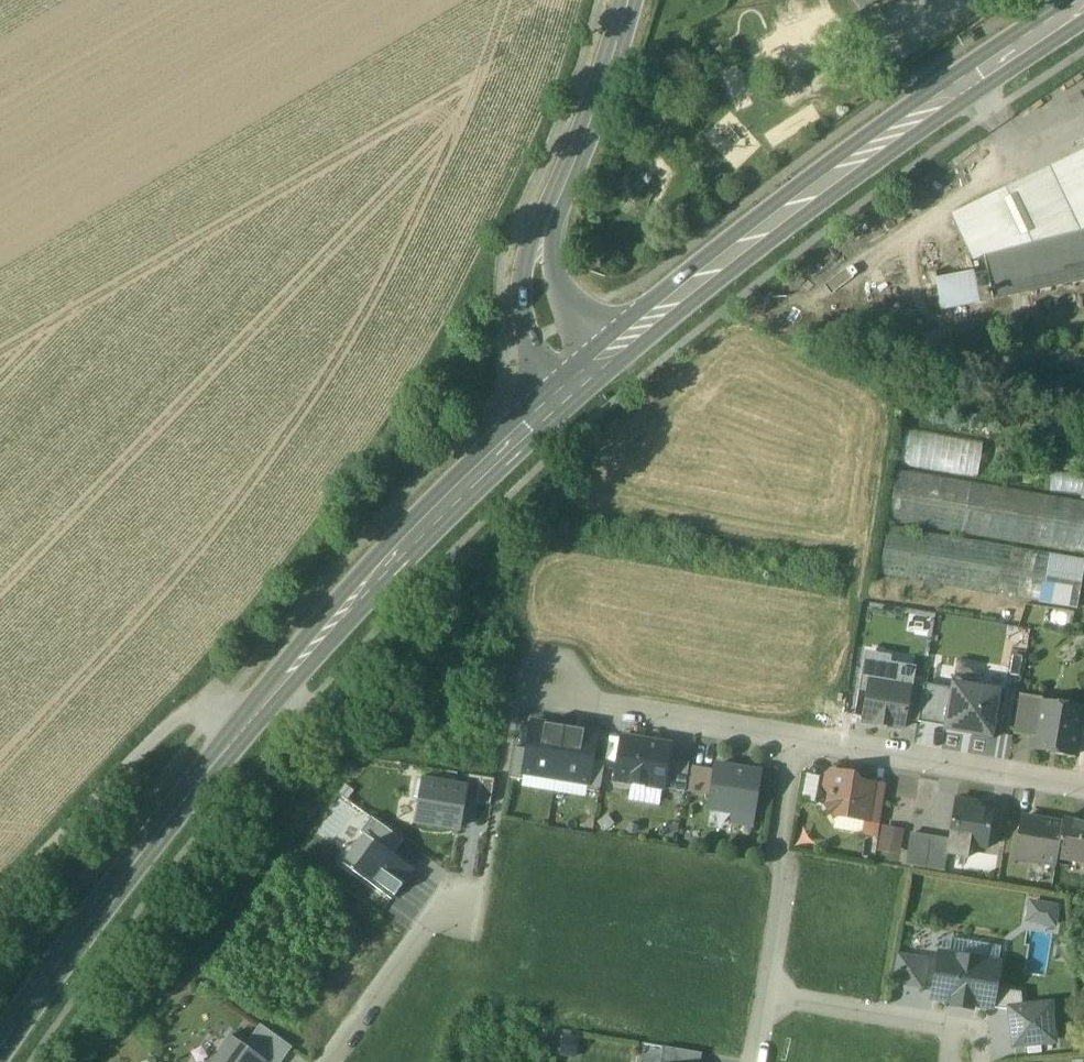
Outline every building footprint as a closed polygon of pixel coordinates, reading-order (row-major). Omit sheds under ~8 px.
[(859,13),(882,0),(852,0),(859,13)] [(964,220),(981,256),(983,255),(1066,239),(1066,238),(1083,234),(1083,163),(964,220)] [(1066,238),(1066,239),(983,255),(991,285),(993,297),(994,297),(1083,280),(1083,234),(1066,238)] [(974,274),(936,282),(939,301),(937,301),(939,311),(995,300),(994,297),(993,297),(991,285),(977,287),(974,274)] [(898,464),(978,478),(984,444),(904,430),(898,464)] [(896,470),(888,521),(1083,554),(1083,502),(896,470)] [(887,526),(878,577),(1077,610),(1083,567),(1083,559),(887,526)] [(955,690),(949,728),(973,732),(972,738),(994,742),(998,716),(1002,716),(1006,691),(976,686),(976,682),(952,678),(951,689),(955,690)] [(868,689),(862,723),(904,730),(905,721),(910,688),(891,685),(883,692),(868,689)] [(955,690),(951,689),(924,685),(923,688),(918,723),(949,728),(955,690)] [(923,688),(911,686),(910,688),(905,721),(918,723),(923,688)] [(1042,699),(1019,695),(1012,734),(1034,738),(1039,706),(1041,706),(1042,699)] [(1041,706),(1039,706),(1034,738),(1032,749),(1062,754),(1063,757),(1069,758),(1071,756),(1075,756),(1083,713),(1041,706)] [(564,726),(532,721),(527,752),(523,774),(555,779),(564,726)] [(596,732),(564,726),(555,779),(587,785),(591,761),(596,732)] [(669,746),(622,738),(614,781),(662,790),(667,759),(669,746)] [(522,780),(527,752),(516,750),(511,778),(522,780)] [(689,763),(667,759),(662,790),(684,793),(684,792),(689,766),(689,763)] [(606,763),(591,761),(587,785),(586,791),(601,793),(606,763)] [(714,771),(689,766),(684,792),(709,796),(714,771)] [(759,775),(714,767),(714,771),(709,796),(707,808),(734,813),(732,823),(750,826),(752,816),(753,816),(759,775)] [(852,774),(832,771),(825,776),(824,784),(829,791),(827,804),(824,806),(832,816),(833,815),(866,821),(866,820),(871,789),(872,784),(858,782),(852,774)] [(465,789),(463,802),(491,806),(492,804),(490,804),(494,780),(467,776),(465,789)] [(416,822),(459,829),(463,802),(465,789),(416,781),(413,798),(419,799),(416,822)] [(884,792),(871,789),(866,820),(879,823),(884,792)] [(976,802),(954,798),(948,833),(967,836),(966,844),(968,844),(985,847),(992,809),(976,807),(976,802)] [(1061,824),(1023,818),(1016,858),(1055,864),(1056,857),(1055,857),(1061,824)] [(832,827),(858,830),(858,822),(833,819),(832,827)] [(879,823),(866,820),(866,821),(864,833),(877,835),(879,823)] [(1062,820),(1061,824),(1055,857),(1056,857),(1083,863),(1083,824),(1062,820)] [(901,832),(884,829),(881,844),(898,847),(901,832)] [(351,871),(392,900),(413,870),(401,862),(399,864),(391,858),(393,855),(363,833),(351,850),(361,857),(351,871)] [(947,839),(911,833),(905,864),(943,870),(946,854),(945,854),(947,839)] [(967,836),(948,833),(947,839),(945,854),(946,854),(965,857),(968,844),(966,844),(967,836)] [(933,992),(932,999),(953,1002),(952,1007),(955,1007),(955,1002),(969,1005),(968,1009),(971,1010),(972,1005),(1010,1012),(1010,1010),(1022,1009),(1021,994),(994,990),(999,965),(985,962),(989,945),(955,940),(952,957),(939,955),(938,965),(933,992)] [(938,965),(897,958),(893,984),(933,992),(938,965)] [(1022,1009),(1010,1010),(1010,1012),(1014,1047),(1053,1042),(1049,1006),(1022,1009)] [(244,1046),(266,1061),(282,1061),(292,1048),(260,1025),(244,1046)] [(230,1036),(212,1061),(266,1061),(244,1046),(230,1036)] [(562,1055),(574,1057),(577,1041),(565,1038),(562,1055)] [(990,1045),(995,1061),(1020,1053),(1019,1048),(1006,1052),(1003,1041),(990,1045)] [(661,1061),(699,1061),(700,1059),(662,1053),(661,1061)]
